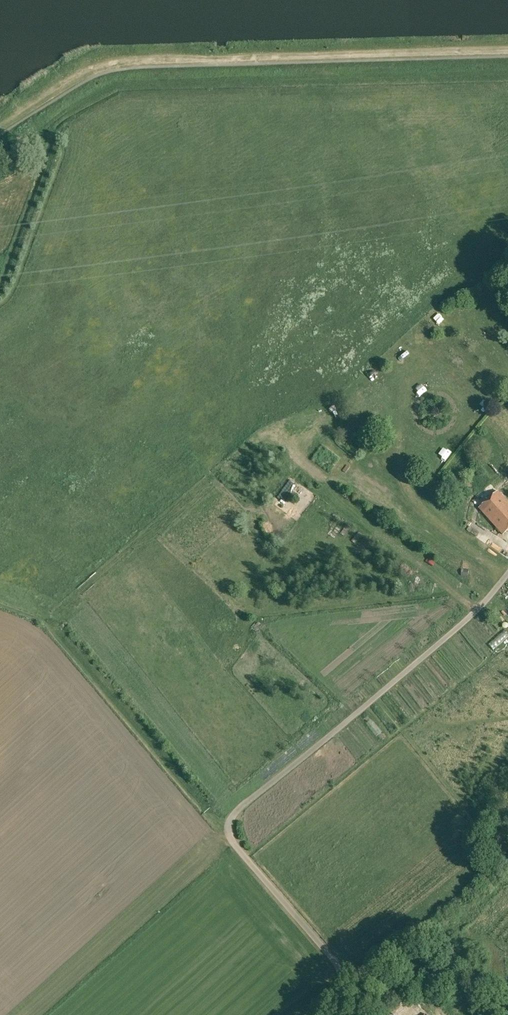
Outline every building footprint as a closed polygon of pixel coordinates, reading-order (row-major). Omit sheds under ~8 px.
[(473,315),(478,327),(486,324),(482,312),(473,315)] [(458,348),(453,352),(461,361),(466,357),(458,348)] [(481,379),(490,374),(485,366),(477,371),(481,379)] [(365,404),(367,395),(359,393),(357,402),(365,404)] [(503,535),(507,530),(507,501),(498,490),(478,508),(503,535)]
